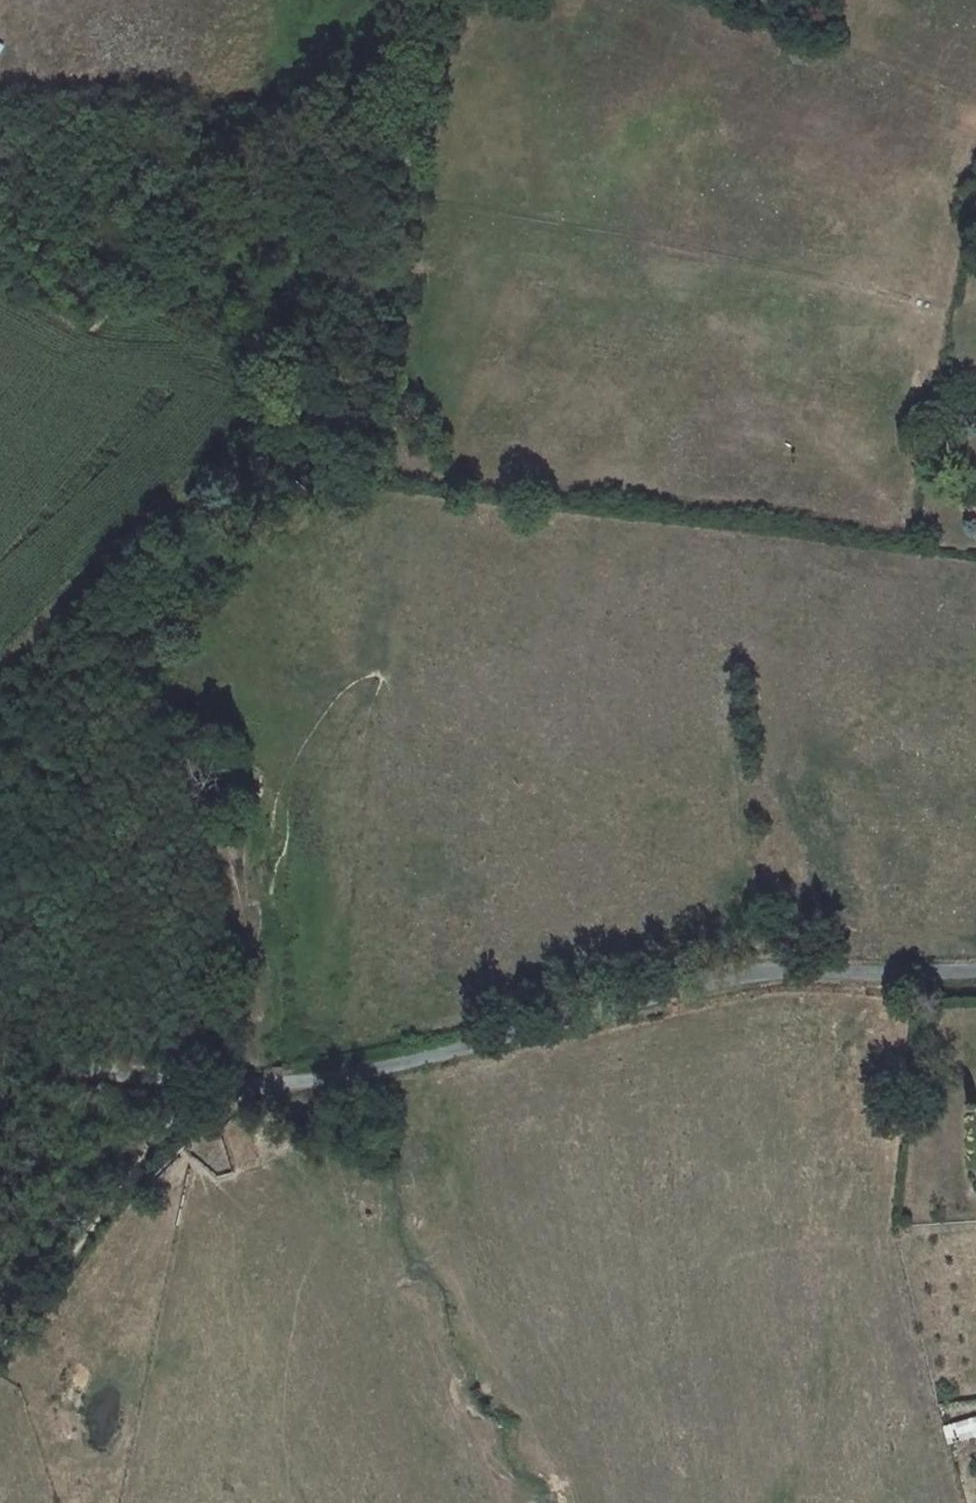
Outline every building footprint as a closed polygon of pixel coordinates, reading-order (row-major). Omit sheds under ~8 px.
[(943,1427),(948,1443),(975,1435),(975,1417),(943,1427)]
